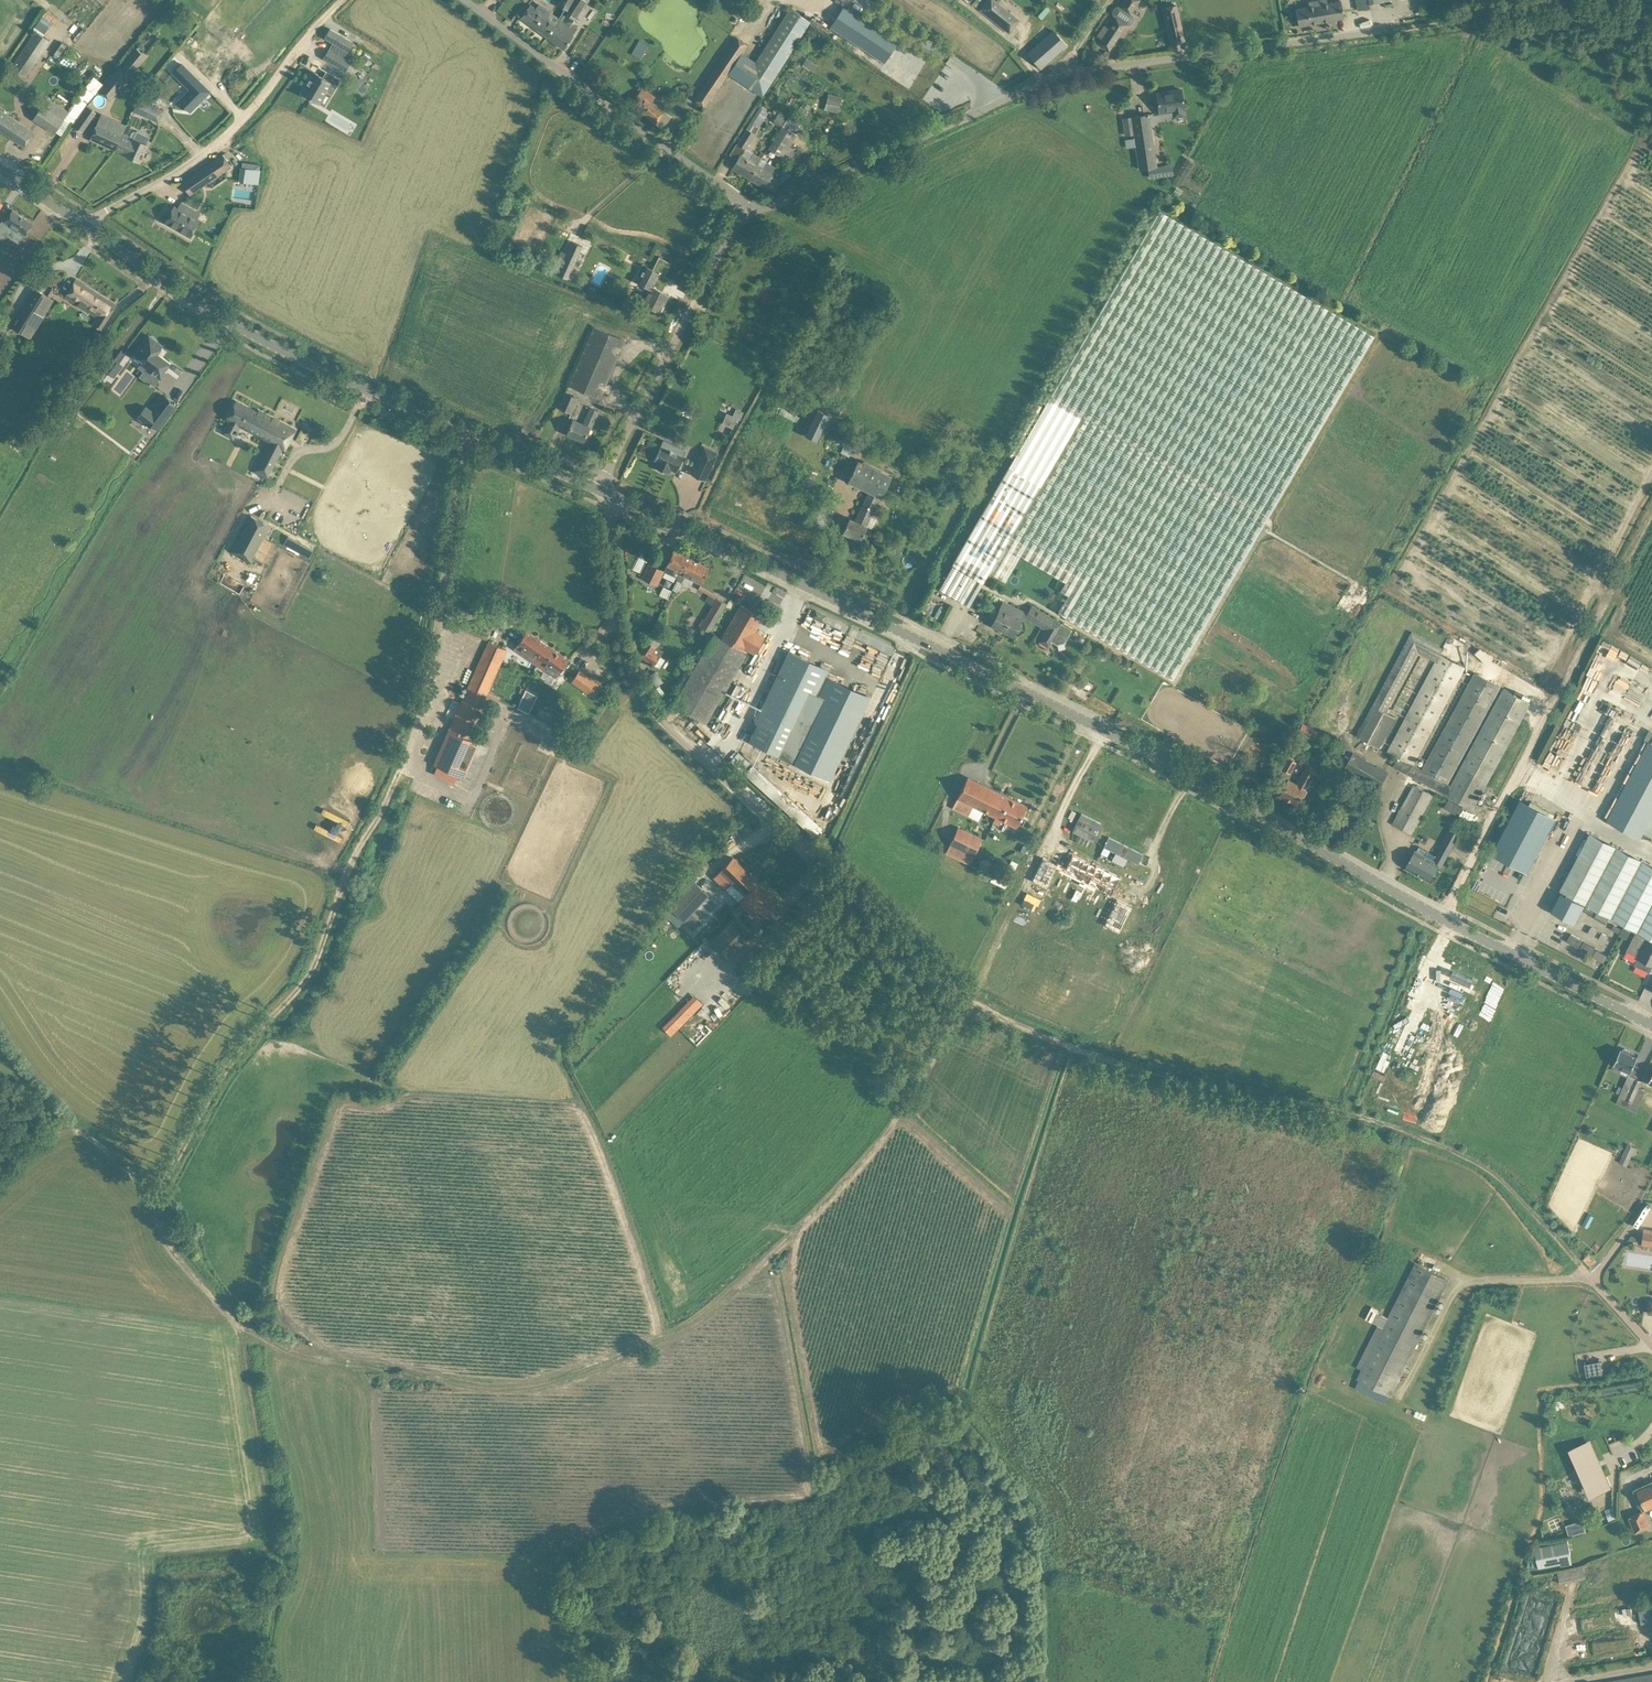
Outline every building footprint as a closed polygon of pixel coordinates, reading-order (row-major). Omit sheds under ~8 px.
[(574,0),(560,0),(558,4),(566,8),(559,17),(539,3),(536,8),(530,4),(527,8),(521,17),(548,37),(558,24),(566,13),(573,1),(574,0)] [(573,1),(566,13),(558,24),(548,37),(564,49),(573,36),(573,35),(578,28),(572,23),(574,20),(575,20),(583,7),(584,9),(590,0),(574,0),(573,1)] [(995,0),(987,0),(979,9),(999,25),(1008,33),(1014,26),(1004,18),(1009,12),(995,0)] [(1115,17),(1108,28),(1104,25),(1097,36),(1101,39),(1099,43),(1109,50),(1126,24),(1128,24),(1129,24),(1130,24),(1131,23),(1132,22),(1133,21),(1133,20),(1133,19),(1133,18),(1133,17),(1133,16),(1132,15),(1131,14),(1130,13),(1139,0),(1124,0),(1120,6),(1118,6),(1116,7),(1114,8),(1113,10),(1113,12),(1113,14),(1114,16),(1115,17)] [(1318,4),(1317,0),(1315,0),(1308,1),(1309,6),(1295,9),(1296,15),(1298,26),(1344,18),(1342,7),(1341,0),(1318,4)] [(1358,10),(1370,8),(1369,3),(1386,0),(1357,0),(1358,10)] [(1169,34),(1181,31),(1176,5),(1163,8),(1169,34)] [(843,6),(830,26),(885,62),(898,42),(843,6)] [(1047,11),(1042,14),(1048,21),(1057,13),(1050,6),(1046,10),(1047,11)] [(749,55),(734,78),(764,97),(810,23),(811,21),(789,7),(756,60),(749,55)] [(48,32),(54,21),(44,15),(37,26),(48,32)] [(330,28),(325,37),(333,42),(329,49),(339,55),(343,48),(348,51),(354,42),(340,34),(330,28)] [(50,41),(40,34),(36,31),(11,68),(25,77),(50,41)] [(1029,56),(1033,60),(1040,68),(1067,44),(1057,32),(1029,56)] [(728,75),(748,44),(736,36),(693,100),(706,108),(728,75)] [(640,59),(648,45),(638,39),(630,53),(640,59)] [(329,49),(324,58),(346,71),(352,62),(339,55),(329,49)] [(99,91),(100,91),(111,100),(131,76),(129,75),(145,56),(138,50),(122,69),(120,67),(99,91)] [(370,55),(364,52),(359,61),(365,64),(370,55)] [(813,70),(817,65),(807,57),(803,63),(813,70)] [(181,64),(173,72),(190,89),(180,101),(191,111),(210,91),(181,64)] [(302,94),(318,103),(326,90),(332,94),(341,79),(334,75),(326,70),(323,77),(315,72),(302,94)] [(360,91),(365,83),(356,77),(351,86),(360,91)] [(86,106),(96,95),(86,87),(69,112),(70,112),(66,118),(73,122),(74,124),(86,106)] [(656,97),(651,93),(643,88),(637,96),(630,105),(655,123),(662,115),(665,111),(652,102),(656,97)] [(1184,109),(1183,100),(1181,89),(1172,91),(1172,93),(1157,95),(1157,93),(1156,93),(1158,104),(1159,113),(1172,111),(1173,116),(1173,118),(1185,116),(1184,109)] [(826,104),(839,107),(842,97),(828,94),(826,104)] [(33,119),(55,133),(66,118),(70,112),(48,97),(33,119)] [(159,123),(165,111),(149,103),(143,116),(159,123)] [(83,132),(96,112),(86,106),(74,124),(73,125),(83,132)] [(31,137),(34,132),(0,109),(0,129),(25,146),(31,137)] [(775,121),(783,125),(788,115),(780,112),(775,121)] [(1148,114),(1122,118),(1124,131),(1125,135),(1134,134),(1135,137),(1136,146),(1139,161),(1140,169),(1148,168),(1149,178),(1161,176),(1173,174),(1172,165),(1160,166),(1156,167),(1155,159),(1150,125),(1148,114)] [(769,148),(772,150),(782,156),(795,134),(800,126),(787,119),(783,126),(782,126),(769,148)] [(95,128),(90,138),(115,150),(140,161),(148,144),(147,144),(150,137),(137,131),(137,132),(134,131),(131,132),(130,136),(123,133),(126,126),(116,121),(113,128),(98,121),(95,128)] [(755,133),(758,128),(750,124),(738,144),(746,149),(755,134),(755,133)] [(749,178),(761,159),(753,153),(750,159),(741,153),(732,167),(749,178)] [(231,166),(223,154),(182,182),(190,194),(231,166)] [(761,159),(749,178),(764,187),(765,185),(774,190),(779,182),(770,176),(776,167),(767,162),(761,159)] [(258,184),(260,169),(240,167),(239,181),(257,183),(258,184)] [(191,237),(196,227),(200,220),(180,209),(182,206),(179,205),(178,207),(174,205),(165,222),(191,237)] [(0,224),(0,238),(3,232),(8,226),(23,236),(25,233),(26,234),(33,223),(13,210),(8,218),(5,216),(0,224)] [(939,586),(938,587),(957,598),(970,575),(983,582),(989,572),(1005,581),(1020,555),(1065,581),(1060,590),(1068,595),(1058,612),(1173,678),(1373,336),(1160,211),(975,525),(952,564),(939,586)] [(572,242),(558,273),(568,278),(582,246),(572,242)] [(650,288),(643,303),(659,312),(669,294),(653,285),(659,273),(664,275),(671,262),(659,256),(653,268),(646,265),(637,282),(650,288)] [(76,278),(70,288),(65,296),(97,317),(93,324),(101,329),(117,305),(76,278)] [(33,294),(13,327),(25,334),(31,324),(37,328),(51,304),(54,298),(37,288),(33,294)] [(621,348),(625,340),(593,326),(568,384),(599,398),(603,390),(596,387),(599,381),(606,384),(618,354),(612,351),(614,345),(621,348)] [(149,335),(135,354),(145,361),(141,366),(144,369),(151,374),(152,372),(160,377),(161,379),(167,371),(165,370),(171,363),(158,353),(163,346),(149,335)] [(123,365),(117,361),(109,372),(114,376),(123,365)] [(572,413),(579,398),(565,392),(558,408),(572,413)] [(146,406),(138,417),(156,430),(176,403),(165,395),(153,411),(146,406)] [(267,441),(252,471),(267,479),(283,448),(285,450),(296,429),(259,410),(258,412),(236,400),(226,419),(228,420),(222,433),(233,438),(239,426),(267,441)] [(591,428),(599,410),(591,407),(583,424),(573,420),(567,433),(584,440),(589,428),(591,428)] [(733,415),(732,416),(737,418),(740,419),(743,412),(736,408),(733,415)] [(814,408),(802,433),(805,434),(805,435),(817,440),(820,441),(832,416),(829,415),(829,414),(817,408),(817,409),(814,408)] [(654,465),(657,467),(656,469),(662,471),(663,470),(669,472),(671,469),(676,472),(686,450),(663,440),(654,462),(655,462),(654,465)] [(692,474),(705,480),(718,453),(711,450),(706,459),(700,456),(692,474)] [(853,470),(848,480),(869,491),(865,499),(871,502),(875,493),(880,496),(882,497),(892,476),(858,460),(853,470)] [(813,495),(815,490),(804,485),(802,490),(813,495)] [(866,526),(880,496),(875,493),(871,502),(865,499),(855,521),(849,518),(843,532),(860,540),(867,526),(866,526)] [(265,539),(272,526),(251,515),(231,552),(237,556),(238,553),(244,557),(243,559),(250,562),(263,538),(265,539)] [(674,550),(664,570),(678,578),(680,573),(684,566),(686,567),(690,558),(674,550)] [(709,567),(693,559),(690,558),(686,567),(684,566),(680,573),(678,578),(677,580),(682,582),(685,576),(691,579),(701,584),(702,581),(709,567)] [(640,571),(643,564),(637,561),(634,569),(640,571)] [(664,570),(657,567),(649,563),(642,578),(650,581),(657,585),(664,570)] [(748,596),(756,581),(745,575),(737,590),(748,596)] [(663,587),(660,594),(667,598),(670,590),(663,587)] [(718,598),(705,619),(702,617),(698,624),(709,631),(726,603),(718,598)] [(997,615),(992,625),(1013,635),(1022,615),(1041,626),(1047,615),(1032,606),(1028,613),(1004,601),(997,615)] [(759,615),(741,604),(721,638),(746,653),(748,650),(754,654),(764,636),(755,631),(763,617),(764,618),(766,613),(762,610),(759,615)] [(1046,629),(1039,641),(1049,647),(1052,641),(1057,644),(1064,642),(1072,629),(1062,623),(1047,615),(1041,626),(1046,629)] [(514,648),(556,677),(568,660),(527,630),(514,648)] [(1441,654),(1444,648),(1412,632),(1356,736),(1369,742),(1380,748),(1396,718),(1387,713),(1418,653),(1435,662),(1387,750),(1399,756),(1393,766),(1446,795),(1459,802),(1472,809),(1530,702),(1521,697),(1504,688),(1451,786),(1448,784),(1500,686),(1477,673),(1423,770),(1412,763),(1465,667),(1441,654)] [(746,653),(714,634),(673,703),(706,722),(746,653)] [(871,644),(883,650),(887,641),(874,635),(871,644)] [(652,651),(656,646),(647,640),(644,645),(638,654),(653,663),(655,664),(660,656),(652,651)] [(479,744),(468,738),(507,650),(488,641),(433,763),(464,777),(479,744)] [(886,654),(895,656),(897,647),(888,645),(886,654)] [(789,651),(760,709),(840,748),(857,712),(818,693),(829,670),(789,651)] [(580,670),(572,681),(583,689),(596,697),(603,687),(591,678),(580,670)] [(530,710),(538,695),(505,679),(497,694),(498,694),(529,710),(530,710)] [(1317,731),(1308,726),(1302,722),(1298,730),(1313,739),(1317,731)] [(1650,741),(1607,820),(1640,839),(1641,837),(1651,817),(1651,743),(1650,741)] [(1599,793),(1619,750),(1606,744),(1601,756),(1594,753),(1579,784),(1599,793)] [(1354,753),(1345,769),(1380,789),(1389,772),(1354,753)] [(1281,770),(1287,773),(1290,774),(1297,762),(1288,757),(1281,770)] [(1318,780),(1322,771),(1308,764),(1304,770),(1296,784),(1287,779),(1284,785),(1279,795),(1296,804),(1301,795),(1304,796),(1308,790),(1307,790),(1305,789),(1311,777),(1318,780)] [(817,836),(825,827),(758,767),(750,776),(817,836)] [(958,797),(952,808),(968,815),(978,820),(983,809),(984,810),(996,816),(999,817),(1009,797),(983,785),(967,777),(958,797)] [(1418,824),(1433,797),(1414,786),(1398,814),(1393,824),(1412,834),(1413,834),(1418,824)] [(996,816),(994,821),(1000,823),(1002,819),(1017,826),(1026,806),(1009,797),(999,817),(996,816)] [(1459,813),(1463,805),(1449,799),(1446,808),(1459,813)] [(1521,800),(1494,853),(1527,870),(1554,818),(1521,800)] [(313,835),(341,846),(345,835),(318,824),(313,835)] [(982,838),(972,833),(958,826),(946,852),(970,863),(982,838)] [(1455,841),(1459,833),(1451,829),(1434,861),(1431,859),(1415,850),(1406,867),(1422,875),(1431,880),(1439,864),(1442,865),(1452,847),(1456,849),(1459,843),(1455,841)] [(1651,937),(1651,867),(1590,834),(1561,889),(1563,890),(1585,901),(1651,937)] [(1058,862),(1055,869),(1079,881),(1078,883),(1085,887),(1096,865),(1095,866),(1072,854),(1066,866),(1058,862)] [(725,865),(719,870),(726,877),(720,883),(723,886),(739,901),(745,895),(746,896),(761,911),(764,914),(770,909),(777,901),(767,891),(733,857),(725,865)] [(1043,858),(1032,880),(1046,887),(1054,871),(1055,869),(1058,862),(1057,862),(1056,864),(1043,858)] [(1096,865),(1085,887),(1094,892),(1097,888),(1107,893),(1107,894),(1110,896),(1120,877),(1096,865)] [(1007,886),(1009,882),(994,878),(993,882),(1007,886)] [(671,904),(670,905),(671,906),(690,924),(691,923),(696,927),(703,918),(694,911),(708,895),(694,881),(674,901),(671,904)] [(1575,923),(1584,905),(1584,904),(1585,901),(1563,890),(1561,893),(1561,892),(1551,910),(1575,923)] [(1117,899),(1104,924),(1119,932),(1131,907),(1117,899)] [(740,947),(753,934),(736,918),(711,943),(728,959),(740,947)] [(1629,938),(1632,931),(1624,927),(1621,935),(1629,938)] [(1627,952),(1638,957),(1634,965),(1649,972),(1651,966),(1651,941),(1647,939),(1646,942),(1635,937),(1627,952)] [(1580,945),(1607,961),(1611,955),(1583,939),(1580,945)] [(706,987),(697,995),(704,1002),(712,994),(706,987)] [(703,1002),(694,994),(663,1027),(672,1035),(703,1002)] [(1614,1064),(1630,1071),(1619,1095),(1632,1101),(1642,1079),(1634,1076),(1639,1066),(1634,1064),(1638,1057),(1630,1053),(1630,1052),(1630,1051),(1624,1048),(1623,1049),(1623,1050),(1621,1049),(1614,1064)] [(1630,1141),(1623,1154),(1633,1160),(1640,1147),(1630,1141)] [(1644,1229),(1642,1243),(1651,1244),(1651,1230),(1644,1229)] [(1419,1272),(1361,1384),(1403,1406),(1457,1291),(1419,1272)] [(1604,1360),(1589,1362),(1590,1374),(1605,1373),(1604,1360)] [(1590,1443),(1574,1450),(1592,1491),(1608,1485),(1590,1443)] [(1647,1450),(1634,1456),(1637,1462),(1650,1456),(1647,1450)] [(1637,1490),(1646,1510),(1651,1507),(1651,1484),(1637,1490)] [(1635,1534),(1651,1527),(1644,1511),(1628,1517),(1635,1534)] [(1582,1520),(1567,1525),(1570,1536),(1586,1531),(1582,1520)] [(1571,1555),(1568,1541),(1535,1548),(1539,1567),(1561,1563),(1560,1557),(1571,1555)] [(1645,1622),(1651,1621),(1651,1603),(1642,1605),(1645,1622)] [(1511,1661),(1511,1655),(1516,1655),(1516,1648),(1506,1648),(1505,1666),(1524,1667),(1524,1662),(1511,1661)] [(1602,1681),(1651,1681),(1651,1673),(1602,1681)]
